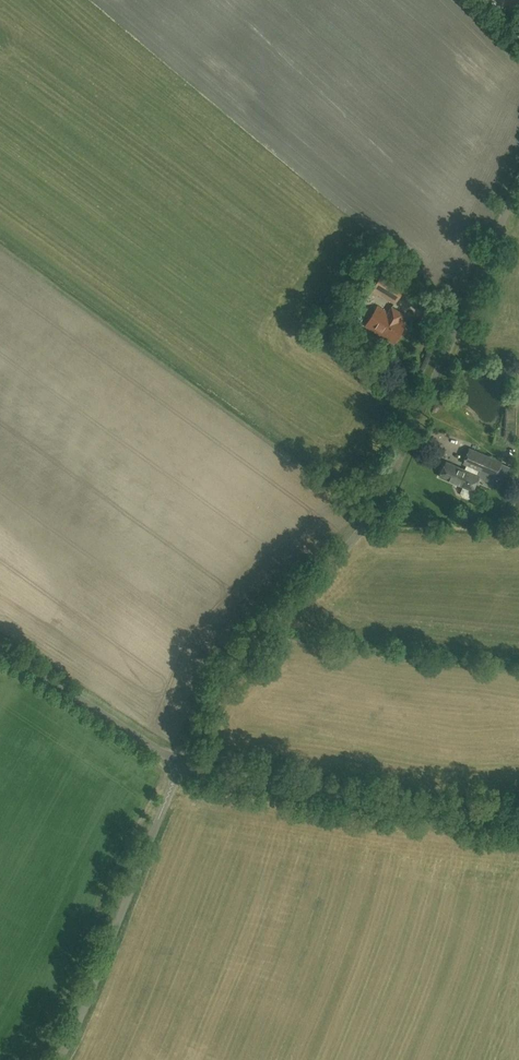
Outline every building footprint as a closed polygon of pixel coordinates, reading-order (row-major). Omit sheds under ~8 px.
[(394,343),(407,323),(401,319),(404,314),(393,307),(395,303),(407,285),(385,271),(373,289),(395,303),(389,312),(378,305),(366,325),(394,343)] [(464,464),(468,465),(479,470),(496,478),(503,463),(471,449),(464,464)] [(466,470),(447,462),(440,477),(464,487),(461,493),(463,497),(468,499),(473,497),(475,491),(473,490),(480,476),(477,475),(479,470),(468,465),(466,470)] [(503,463),(497,476),(508,481),(513,468),(503,463)]
